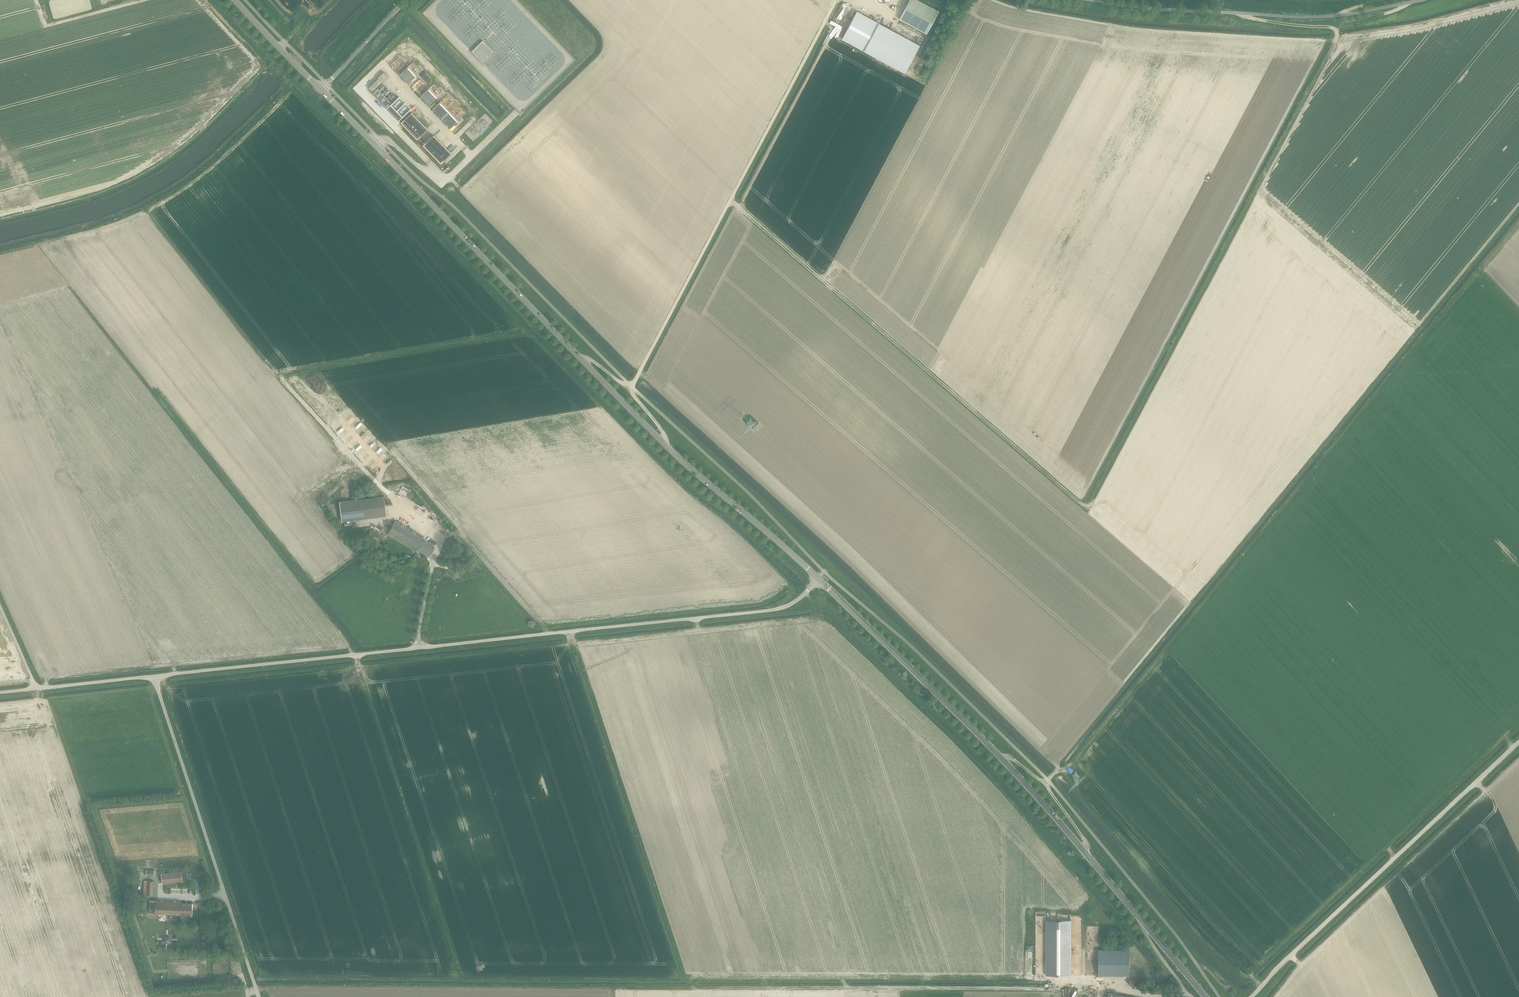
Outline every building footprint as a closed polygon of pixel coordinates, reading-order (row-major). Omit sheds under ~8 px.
[(926,34),(939,11),(918,0),(909,0),(899,19),(926,34)] [(840,16),(844,18),(850,8),(845,5),(840,16)] [(858,11),(841,43),(902,76),(919,45),(858,11)] [(482,40),(471,51),(483,63),(494,52),(482,40)] [(408,66),(399,75),(408,83),(416,75),(408,66)] [(386,108),(392,103),(387,98),(382,93),(377,88),(388,77),(383,72),(377,78),(378,78),(368,88),(373,92),(372,93),(386,108)] [(431,79),(426,73),(422,76),(428,82),(431,79)] [(429,88),(420,96),(428,105),(437,97),(429,88)] [(440,101),(432,109),(450,128),(458,120),(440,101)] [(411,112),(400,122),(417,139),(427,129),(411,112)] [(433,135),(422,145),(440,163),(451,153),(433,135)] [(342,521),(361,519),(386,516),(383,496),(359,499),(339,501),(342,521)] [(429,556),(434,547),(422,539),(424,536),(395,520),(387,534),(415,551),(416,549),(429,556)] [(376,541),(379,536),(370,530),(367,535),(376,541)] [(444,562),(448,555),(441,551),(437,558),(444,562)] [(162,883),(182,881),(181,871),(161,873),(162,883)] [(149,900),(149,913),(178,915),(181,915),(181,918),(190,918),(190,914),(191,914),(191,913),(192,912),(192,910),(191,909),(191,904),(181,904),(181,902),(149,900)] [(1046,920),(1046,975),(1071,975),(1071,920),(1046,920)] [(1098,975),(1128,975),(1129,950),(1098,950),(1098,975)]
